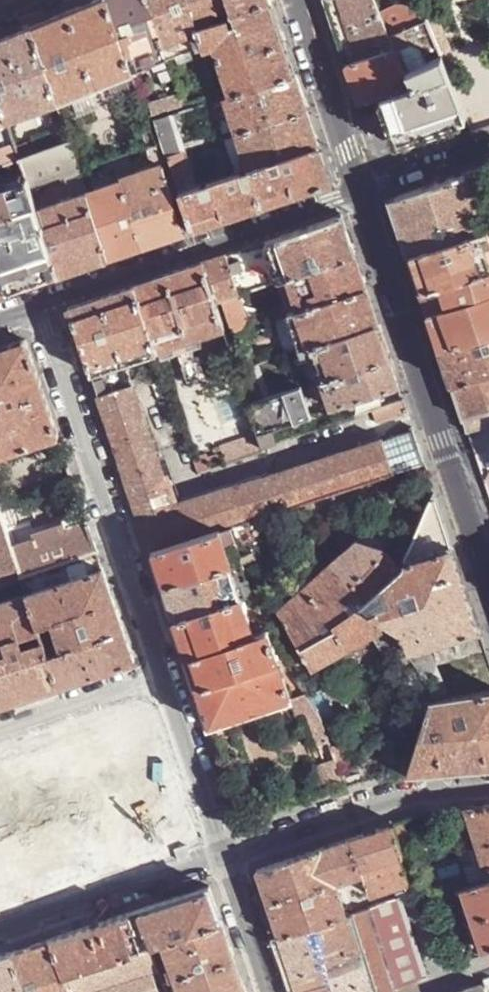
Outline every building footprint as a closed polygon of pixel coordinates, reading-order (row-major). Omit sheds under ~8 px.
[(30,26),(55,101),(129,72),(128,67),(106,0),(93,0),(64,12),(30,26)] [(128,67),(164,52),(146,0),(106,0),(128,67)] [(164,52),(199,38),(196,27),(187,0),(146,0),(164,52)] [(196,27),(212,21),(209,11),(229,4),(228,0),(187,0),(196,27)] [(271,0),(268,0),(232,13),(212,21),(196,27),(199,38),(211,74),(221,71),(229,94),(295,72),(281,32),(271,0)] [(229,4),(232,13),(268,0),(228,0),(229,4)] [(329,19),(333,29),(340,52),(344,65),(393,48),(387,36),(383,25),(377,11),(373,0),(323,0),(329,19)] [(417,0),(404,0),(377,11),(383,25),(421,9),(417,0)] [(421,9),(383,25),(387,36),(413,25),(425,20),(421,9)] [(413,25),(387,36),(393,48),(394,48),(403,71),(416,66),(404,39),(416,34),(413,25)] [(5,120),(55,101),(30,26),(15,31),(8,34),(0,38),(0,104),(5,120)] [(393,48),(344,65),(349,79),(351,84),(357,103),(369,98),(380,95),(408,85),(402,72),(403,71),(394,48),(393,48)] [(388,118),(390,125),(412,136),(465,118),(441,57),(416,66),(403,71),(402,72),(408,85),(380,95),(388,118)] [(299,86),(295,72),(229,94),(223,96),(235,131),(306,107),(299,86)] [(140,104),(132,107),(145,147),(153,144),(140,104)] [(306,107),(235,131),(246,167),(248,167),(318,144),(311,122),(306,107)] [(172,112),(154,118),(166,155),(184,149),(208,140),(206,135),(189,140),(187,134),(180,136),(174,117),(172,112)] [(0,122),(0,164),(18,158),(14,145),(5,120),(0,122)] [(63,126),(51,131),(55,145),(68,141),(63,126)] [(26,141),(14,145),(18,158),(31,154),(26,141)] [(25,176),(28,187),(78,170),(68,141),(55,145),(31,154),(18,158),(25,176)] [(323,158),(318,144),(248,167),(260,204),(330,181),(323,158)] [(184,149),(166,155),(177,190),(196,184),(184,149)] [(165,237),(182,231),(161,165),(119,179),(142,245),(165,237)] [(480,169),(485,185),(488,184),(488,166),(480,169)] [(228,215),(260,204),(248,167),(246,167),(196,184),(177,190),(190,228),(228,215)] [(488,201),(488,196),(485,185),(480,169),(466,174),(476,206),(488,201)] [(78,170),(28,187),(35,207),(84,190),(78,170)] [(408,257),(484,232),(476,206),(466,174),(389,199),(401,234),(408,257)] [(58,273),(35,207),(28,187),(25,176),(0,184),(0,266),(8,289),(36,280),(58,273)] [(119,179),(84,190),(107,256),(128,249),(142,245),(119,179)] [(84,190),(35,207),(58,273),(85,264),(107,256),(84,190)] [(266,242),(279,282),(288,279),(355,256),(348,232),(342,216),(301,230),(266,242)] [(484,232),(408,257),(416,280),(420,294),(488,271),(488,231),(484,232)] [(266,242),(226,256),(238,296),(279,282),(266,242)] [(207,263),(220,302),(233,298),(238,296),(226,256),(213,261),(207,263)] [(355,256),(288,279),(299,311),(367,289),(360,269),(355,256)] [(181,271),(166,277),(188,343),(224,331),(202,264),(181,271)] [(8,289),(0,266),(0,292),(8,289)] [(439,351),(488,334),(488,271),(420,294),(431,327),(439,351)] [(135,287),(158,355),(175,348),(188,343),(166,277),(147,283),(135,287)] [(69,310),(91,377),(126,365),(158,355),(135,287),(99,300),(69,310)] [(372,303),(367,289),(299,311),(287,315),(300,352),(307,349),(311,348),(379,325),(372,303)] [(233,298),(220,302),(231,334),(244,330),(233,298)] [(379,325),(311,348),(322,382),(390,359),(383,338),(379,325)] [(439,351),(446,373),(451,386),(488,373),(488,334),(439,351)] [(58,434),(26,338),(0,347),(0,453),(58,434)] [(201,379),(195,360),(194,361),(188,343),(175,348),(188,384),(201,379)] [(236,365),(230,348),(205,357),(209,366),(226,360),(229,368),(236,365)] [(309,354),(307,349),(300,352),(302,357),(309,354)] [(240,361),(243,371),(254,367),(251,357),(240,361)] [(393,369),(390,359),(322,382),(331,408),(399,386),(393,369)] [(424,462),(414,431),(384,441),(383,438),(173,507),(134,388),(132,383),(126,365),(91,377),(150,554),(218,533),(229,529),(283,511),(424,462)] [(254,367),(243,371),(253,403),(254,404),(265,401),(254,367)] [(463,420),(488,412),(488,373),(451,386),(463,420)] [(307,408),(301,389),(265,401),(254,404),(253,403),(249,404),(248,405),(258,433),(268,430),(309,416),(309,415),(307,408)] [(408,413),(404,401),(371,411),(376,423),(408,413)] [(314,406),(307,408),(309,415),(316,412),(314,406)] [(463,420),(467,434),(488,426),(488,412),(463,420)] [(268,430),(258,433),(262,446),(272,442),(268,430)] [(406,556),(406,558),(409,560),(452,545),(442,515),(434,491),(406,556)] [(283,511),(229,529),(233,538),(286,521),(283,511)] [(18,566),(12,547),(0,512),(0,572),(18,566)] [(85,512),(76,515),(71,513),(66,515),(63,519),(66,529),(62,530),(61,525),(35,534),(36,539),(12,547),(18,566),(21,576),(98,549),(85,512)] [(241,598),(251,595),(233,538),(229,529),(218,533),(241,598)] [(241,598),(218,533),(150,554),(157,574),(169,607),(174,621),(241,598)] [(277,614),(313,671),(376,636),(394,626),(361,612),(402,573),(396,565),(385,551),(382,549),(355,540),(277,614)] [(409,560),(407,561),(404,571),(402,573),(361,612),(394,626),(411,657),(429,650),(479,630),(471,605),(458,565),(452,545),(409,560)] [(101,561),(98,549),(21,576),(28,594),(104,568),(101,561)] [(398,553),(396,556),(397,557),(398,562),(396,565),(402,573),(404,571),(407,561),(409,560),(406,558),(406,556),(398,553)] [(0,572),(0,584),(21,576),(18,566),(0,572)] [(119,613),(104,568),(28,594),(59,686),(98,673),(135,661),(119,613)] [(28,594),(0,604),(0,706),(17,700),(43,691),(59,686),(28,594)] [(209,728),(292,700),(273,649),(266,629),(254,633),(241,598),(174,621),(182,646),(200,700),(209,728)] [(376,636),(393,667),(406,660),(411,657),(394,626),(376,636)] [(273,649),(279,648),(268,628),(266,629),(273,649)] [(429,650),(411,657),(413,661),(419,672),(430,692),(434,700),(433,703),(447,701),(429,650)] [(423,695),(430,692),(419,672),(413,676),(423,695)] [(307,674),(298,679),(307,693),(310,698),(319,693),(307,674)] [(418,699),(429,716),(433,703),(434,700),(430,692),(423,695),(418,699)] [(308,716),(319,713),(310,698),(307,693),(302,696),(308,716)] [(447,701),(433,703),(429,716),(413,762),(410,773),(409,775),(488,767),(488,694),(447,701)] [(198,849),(159,711),(0,756),(0,906),(198,849)] [(335,794),(346,790),(339,769),(333,749),(325,726),(323,720),(319,713),(308,716),(335,794)] [(325,726),(333,749),(344,743),(353,737),(341,716),(325,726)] [(350,765),(344,743),(333,749),(339,769),(350,765)] [(392,770),(410,773),(413,762),(392,770)] [(465,809),(488,881),(488,807),(465,809)] [(446,812),(471,887),(488,881),(465,809),(446,812)] [(392,826),(402,855),(410,852),(411,852),(401,823),(392,826)] [(281,940),(346,919),(336,888),(341,886),(340,882),(363,874),(371,895),(409,883),(400,856),(402,855),(392,826),(371,833),(258,872),(272,912),(281,940)] [(488,881),(471,887),(488,943),(488,881)] [(222,921),(210,886),(169,900),(131,912),(143,947),(152,944),(163,940),(222,921)] [(482,952),(488,949),(488,943),(471,887),(462,890),(482,952)] [(370,908),(370,911),(346,919),(370,991),(398,991),(397,990),(418,983),(428,980),(422,962),(401,897),(374,906),(374,907),(370,908)] [(143,947),(131,912),(87,927),(51,940),(64,973),(143,947)] [(346,919),(281,940),(299,991),(370,991),(346,919)] [(228,937),(222,921),(163,940),(176,979),(235,960),(228,937)] [(11,953),(25,991),(169,991),(165,983),(152,944),(143,947),(64,973),(51,940),(29,947),(11,953)] [(11,953),(0,957),(0,991),(25,991),(11,953)] [(235,960),(176,979),(181,991),(246,991),(241,975),(235,960)] [(397,990),(398,991),(421,991),(418,983),(397,990)]
